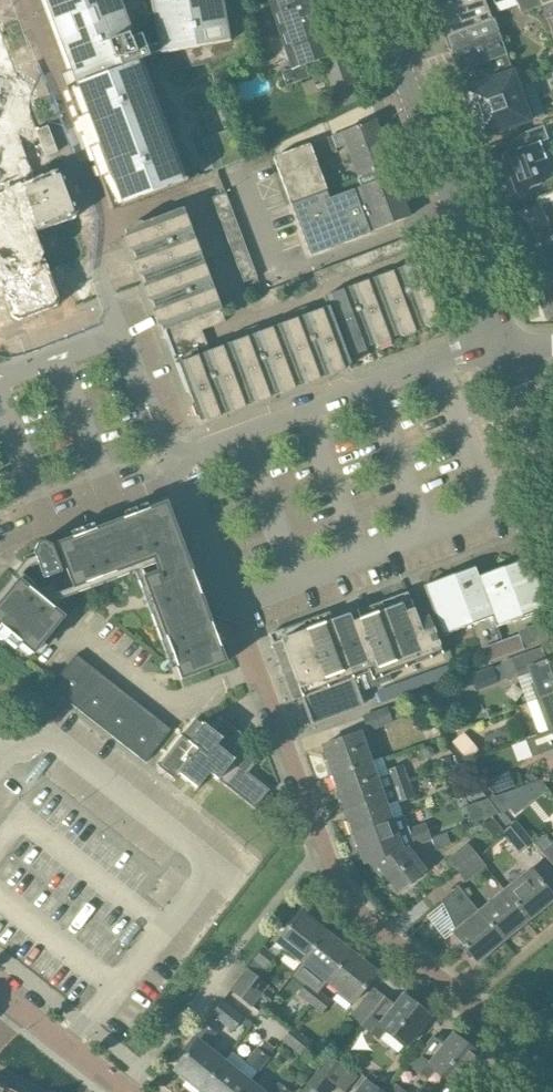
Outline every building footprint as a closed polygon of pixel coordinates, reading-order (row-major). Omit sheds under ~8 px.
[(45,6),(70,71),(72,71),(77,84),(75,85),(67,88),(66,89),(68,95),(109,205),(111,210),(113,210),(118,208),(121,207),(187,182),(146,71),(153,69),(155,74),(208,66),(213,77),(251,59),(240,0),(43,0),(45,6)] [(272,9),(293,70),(282,74),(286,87),(310,79),(305,66),(316,63),(317,68),(322,66),(332,92),(337,108),(350,104),(363,99),(361,92),(350,61),(346,49),(335,52),(317,0),(269,0),(272,9)] [(454,51),(498,35),(493,21),(490,22),(482,0),(430,0),(438,21),(443,20),(454,51)] [(521,16),(542,8),(539,0),(515,0),(521,16)] [(542,8),(552,4),(552,0),(539,0),(542,8)] [(498,35),(454,51),(460,69),(457,70),(456,68),(455,68),(480,140),(546,116),(533,80),(518,85),(506,52),(505,53),(498,35)] [(159,449),(128,365),(119,368),(99,314),(101,314),(90,286),(19,94),(16,95),(0,52),(0,509),(159,449)] [(361,180),(391,168),(374,123),(343,135),(344,136),(333,140),(337,150),(348,146),(361,180)] [(250,158),(238,126),(207,138),(219,170),(250,158)] [(513,152),(488,161),(501,199),(527,190),(542,184),(534,165),(547,160),(540,142),(548,139),(543,126),(520,134),(525,147),(513,152)] [(291,205),(326,192),(310,145),(273,157),(291,205)] [(326,192),(291,205),(298,223),(311,253),(352,238),(379,229),(410,218),(391,168),(361,180),(363,186),(328,199),(326,192)] [(510,221),(531,277),(552,268),(552,244),(552,242),(547,226),(552,224),(552,191),(534,198),(538,210),(510,221)] [(257,278),(226,193),(212,198),(244,283),(257,278)] [(128,232),(127,232),(128,234),(130,233),(137,252),(135,253),(137,259),(139,258),(146,277),(144,277),(146,284),(148,283),(155,302),(153,302),(156,309),(158,308),(165,327),(162,328),(168,344),(226,322),(214,290),(217,289),(213,277),(209,278),(195,240),(199,239),(194,226),(190,228),(183,209),(143,224),(144,227),(130,232),(129,230),(128,231),(128,232)] [(421,249),(416,235),(314,273),(319,287),(421,249)] [(447,318),(425,260),(323,298),(328,309),(210,353),(207,345),(175,357),(184,379),(187,378),(192,393),(189,394),(193,404),(192,404),(191,407),(195,417),(199,418),(200,418),(200,419),(201,419),(202,420),(203,419),(203,418),(221,411),(222,412),(228,410),(227,408),(246,401),(247,403),(253,401),(252,399),(271,392),(272,394),(278,391),(278,392),(283,395),(295,390),(297,385),(297,384),(303,382),(302,380),(321,373),(321,375),(328,373),(327,371),(346,364),(347,367),(351,365),(347,355),(349,354),(354,356),(366,351),(368,347),(374,345),(379,347),(391,342),(393,338),(399,335),(404,337),(416,333),(418,328),(424,326),(428,328),(441,323),(443,319),(447,318)] [(533,282),(547,319),(552,317),(552,275),(533,282)] [(226,664),(166,504),(57,545),(74,590),(138,566),(182,681),(226,664)] [(53,547),(44,543),(37,545),(33,554),(43,581),(63,574),(53,547)] [(527,559),(479,577),(493,618),(497,628),(546,609),(527,559)] [(443,637),(493,618),(479,577),(475,567),(424,586),(430,603),(443,637)] [(19,581),(0,605),(0,627),(34,655),(64,618),(19,581)] [(278,632),(269,635),(294,701),(303,698),(313,725),(363,706),(353,679),(369,673),(372,681),(432,659),(443,655),(437,639),(443,637),(430,603),(413,609),(407,593),(332,621),(329,613),(278,632)] [(519,635),(502,641),(507,656),(524,650),(519,635)] [(507,656),(502,641),(485,647),(491,662),(507,656)] [(502,664),(508,682),(519,678),(531,673),(541,699),(552,695),(552,659),(547,662),(542,649),(512,660),(502,664)] [(172,731),(76,656),(50,689),(146,764),(172,731)] [(381,703),(440,681),(451,677),(447,666),(377,691),(381,703)] [(491,668),(469,676),(476,694),(498,686),(491,668)] [(527,704),(536,727),(538,735),(552,729),(552,695),(541,699),(527,704)] [(403,717),(399,706),(388,709),(387,707),(363,716),(368,732),(394,722),(394,720),(403,717)] [(213,732),(196,719),(182,737),(159,768),(176,781),(180,776),(198,789),(210,774),(256,810),(271,791),(249,774),(259,762),(234,743),(241,734),(222,719),(213,732)] [(526,740),(532,757),(552,749),(552,729),(538,735),(526,740)] [(370,763),(370,762),(360,733),(323,746),(334,776),(370,763)] [(479,751),(465,733),(453,743),(468,761),(479,751)] [(370,763),(334,776),(345,805),(409,781),(404,765),(387,772),(388,775),(376,779),(370,763)] [(515,787),(510,772),(489,779),(495,795),(515,787)] [(540,780),(528,785),(538,797),(548,789),(540,780)] [(409,781),(345,805),(355,834),(391,821),(386,805),(397,801),(398,804),(415,798),(409,781)] [(493,794),(487,798),(487,799),(499,814),(500,816),(509,809),(498,795),(495,797),(493,794)] [(487,799),(479,802),(485,819),(499,814),(487,799)] [(391,821),(355,834),(366,864),(373,861),(372,860),(402,850),(402,849),(405,848),(431,838),(425,823),(409,829),(405,816),(391,821)] [(533,842),(517,822),(503,833),(520,853),(533,842)] [(535,845),(552,867),(552,835),(549,838),(546,835),(535,845)] [(446,860),(456,871),(477,854),(467,842),(446,860)] [(372,860),(373,861),(398,891),(424,870),(405,848),(402,849),(402,850),(372,860)] [(487,866),(477,854),(456,871),(466,883),(487,866)] [(505,891),(526,918),(541,906),(543,908),(552,900),(552,897),(531,870),(505,891)] [(459,887),(442,901),(456,931),(452,934),(476,963),(488,953),(486,951),(500,939),(479,912),(479,913),(464,894),(459,887)] [(505,891),(479,912),(500,939),(516,926),(518,929),(528,920),(526,918),(505,891)] [(277,942),(303,962),(326,934),(300,913),(277,942)] [(303,962),(291,977),(303,987),(307,982),(321,992),(328,982),(351,954),(326,934),(303,962)] [(252,959),(246,967),(259,978),(265,970),(276,956),(263,946),(252,959)] [(351,954),(328,982),(354,1003),(377,974),(351,954)] [(246,967),(237,978),(259,996),(260,996),(269,985),(259,978),(246,967)] [(259,996),(237,978),(229,989),(251,1007),(260,996),(259,996)] [(297,995),(310,1005),(321,992),(307,982),(303,987),(297,995)] [(362,1027),(386,998),(375,989),(351,1018),(362,1027)] [(332,1000),(321,992),(310,1005),(322,1014),(332,1000)] [(396,1006),(386,998),(362,1027),(378,1040),(385,1032),(405,1048),(429,1017),(404,997),(396,1006)] [(244,1016),(222,999),(210,1014),(232,1031),(244,1016)] [(190,1079),(203,1089),(224,1062),(206,1048),(217,1034),(204,1024),(189,1044),(193,1047),(175,1070),(188,1081),(190,1079)] [(314,1044),(293,1027),(282,1041),(303,1058),(314,1044)] [(479,1057),(453,1036),(443,1047),(432,1039),(410,1066),(427,1079),(433,1072),(453,1088),(479,1057)] [(203,1089),(207,1091),(243,1091),(250,1083),(249,1082),(257,1072),(259,1074),(270,1058),(257,1047),(245,1062),(232,1052),(224,1062),(203,1089)] [(317,1071),(334,1085),(344,1091),(346,1091),(350,1087),(357,1077),(350,1071),(329,1055),(317,1071)] [(355,1091),(383,1091),(379,1089),(365,1078),(355,1091)] [(250,1083),(243,1091),(262,1091),(250,1083)] [(280,1084),(274,1091),(291,1091),(280,1084)]
